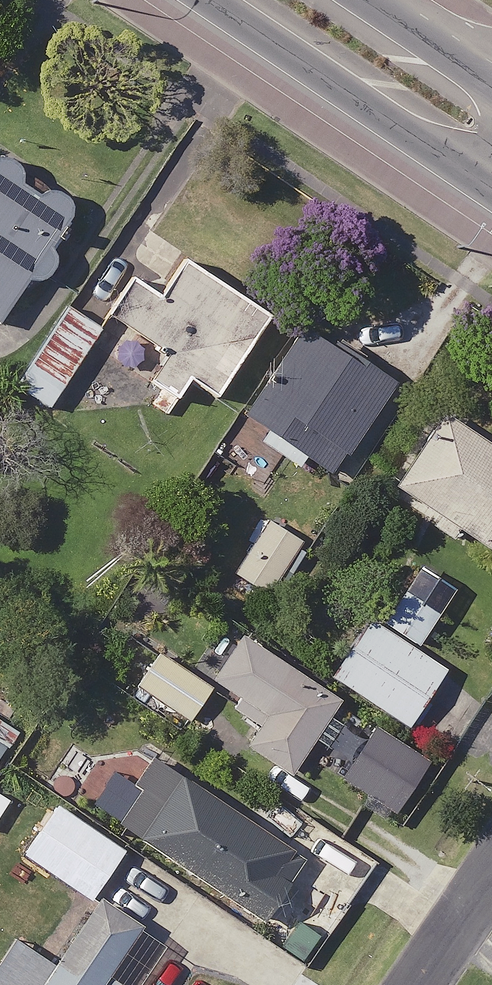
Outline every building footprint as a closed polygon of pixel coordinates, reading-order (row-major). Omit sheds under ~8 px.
[(0,151),(0,320),(4,323),(35,275),(50,284),(71,252),(54,240),(79,202),(0,151)] [(271,312),(189,262),(164,302),(136,285),(116,318),(172,353),(155,380),(180,396),(192,377),(220,395),(271,312)] [(102,327),(69,306),(29,369),(62,390),(102,327)] [(397,381),(311,323),(250,414),(275,431),(268,442),(329,483),(397,381)] [(449,414),(401,486),(491,548),(491,443),(449,414)] [(311,544),(272,518),(238,572),(277,597),(311,544)] [(441,612),(406,588),(386,618),(421,642),(441,612)] [(448,668),(369,619),(334,676),(412,725),(448,668)] [(342,696),(243,633),(215,677),(244,695),(237,706),(265,724),(251,746),(293,772),(342,696)] [(214,686),(164,651),(141,683),(191,718),(214,686)] [(0,712),(0,761),(24,730),(0,712)] [(429,760),(355,712),(332,747),(354,761),(345,775),(397,809),(429,760)] [(305,859),(189,780),(148,838),(264,918),(305,859)] [(126,851),(59,803),(25,850),(92,898),(126,851)] [(99,896),(54,961),(13,933),(0,953),(0,984),(117,984),(102,975),(138,923),(99,896)]
